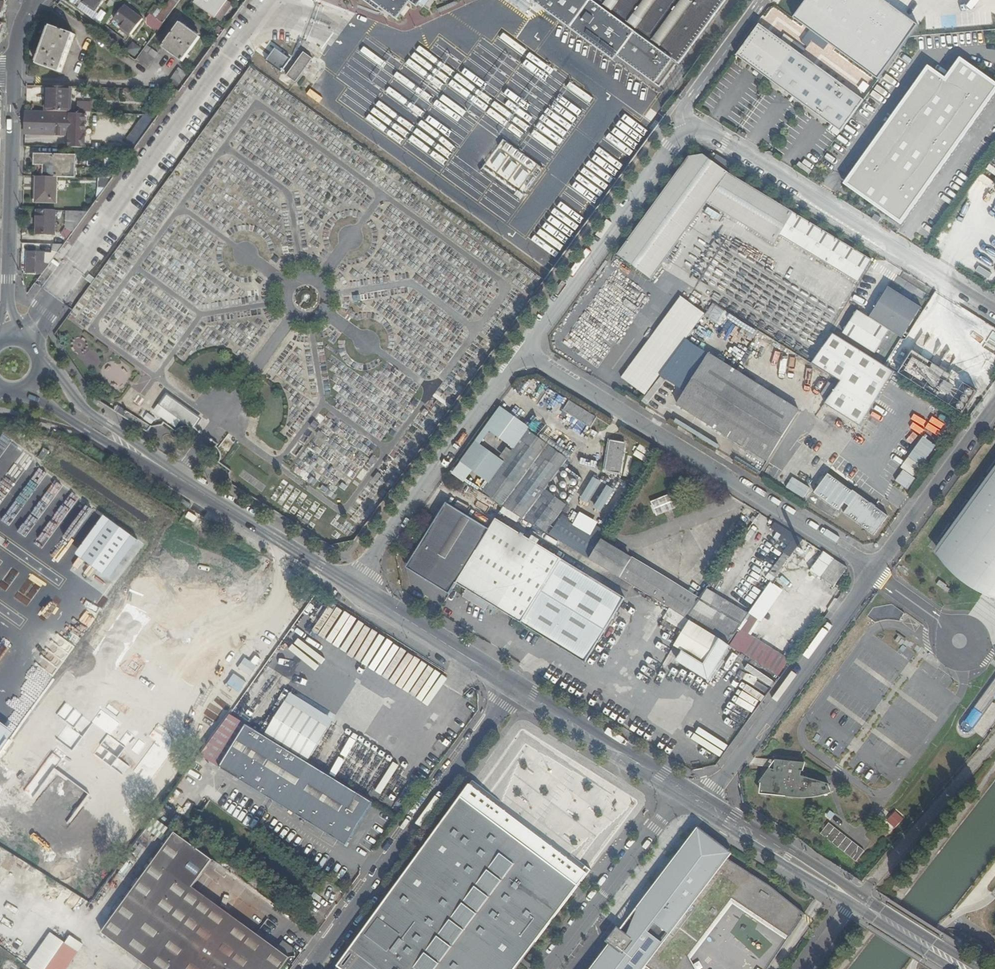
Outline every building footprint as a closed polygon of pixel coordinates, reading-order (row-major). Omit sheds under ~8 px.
[(82,2),(96,11),(103,0),(83,0),(82,2)] [(164,23),(181,0),(172,0),(158,19),(164,23)] [(227,1),(226,0),(197,0),(196,3),(216,17),(227,1)] [(423,0),(370,0),(396,19),(409,2),(417,8),(423,0)] [(726,0),(538,0),(614,58),(637,27),(682,60),(726,0)] [(233,5),(227,1),(216,17),(221,21),(233,5)] [(123,27),(133,34),(145,19),(126,5),(116,20),(124,26),(123,27)] [(187,29),(188,29),(181,23),(162,48),(183,63),(201,38),(193,32),(193,33),(187,29)] [(737,56),(842,129),(864,98),(760,24),(737,56)] [(214,33),(217,35),(223,28),(220,25),(214,33)] [(60,72),(74,33),(51,26),(37,64),(60,72)] [(132,37),(133,34),(123,27),(121,30),(132,37)] [(148,46),(137,60),(148,68),(158,53),(148,46)] [(259,60),(261,62),(282,59),(268,48),(259,60)] [(994,99),(994,83),(961,60),(947,80),(929,69),(844,187),(903,228),(994,99)] [(171,78),(188,75),(179,68),(171,78)] [(35,102),(45,100),(46,89),(36,89),(35,102)] [(72,93),(50,97),(50,109),(71,110),(72,93)] [(80,101),(80,110),(90,111),(90,101),(80,101)] [(84,112),(27,110),(26,131),(71,133),(71,146),(86,146),(87,112),(84,112)] [(144,113),(124,142),(134,149),(154,120),(144,113)] [(60,176),(77,176),(78,154),(37,152),(36,164),(45,164),(45,175),(60,176)] [(702,153),(689,153),(619,251),(652,274),(707,199),(775,240),(779,232),(857,279),(869,259),(734,176),(702,153)] [(730,160),(717,153),(715,158),(727,166),(730,160)] [(45,175),(39,175),(37,201),(58,201),(60,176),(45,175)] [(992,204),(994,196),(994,185),(990,183),(992,178),(981,175),(978,186),(977,186),(973,198),(992,204)] [(100,194),(112,177),(100,177),(100,194)] [(709,207),(706,212),(718,219),(721,214),(709,207)] [(54,208),(37,208),(36,231),(53,232),(54,208)] [(74,229),(88,210),(68,209),(67,227),(74,229)] [(30,271),(44,271),(52,260),(47,260),(47,250),(29,249),(27,271),(30,271)] [(967,257),(963,263),(990,280),(994,274),(967,257)] [(30,275),(37,280),(44,271),(30,271),(30,275)] [(922,303),(888,283),(870,313),(903,334),(922,303)] [(620,378),(645,396),(705,314),(680,297),(620,378)] [(890,327),(857,307),(844,329),(877,349),(890,327)] [(603,353),(605,354),(621,332),(606,322),(609,318),(601,313),(600,314),(593,310),(585,321),(599,330),(591,342),(584,337),(585,336),(578,331),(574,328),(559,349),(593,373),(597,368),(593,366),(603,353)] [(599,330),(585,321),(578,331),(585,336),(584,337),(591,342),(599,330)] [(883,363),(832,331),(811,362),(841,381),(828,400),(838,405),(835,409),(862,424),(896,371),(883,363)] [(981,391),(917,351),(903,372),(967,412),(981,391)] [(606,355),(605,354),(603,353),(593,366),(597,368),(606,355)] [(799,408),(710,353),(679,404),(769,458),(799,408)] [(103,370),(115,387),(127,378),(115,361),(103,370)] [(557,411),(566,397),(544,384),(536,399),(557,411)] [(161,404),(174,414),(194,427),(200,417),(168,394),(161,404)] [(596,418),(569,401),(563,409),(591,426),(596,418)] [(119,404),(115,410),(149,431),(152,425),(119,404)] [(170,420),(174,414),(161,404),(157,410),(170,420)] [(153,424),(156,418),(148,414),(144,420),(153,424)] [(482,490),(505,507),(545,531),(565,504),(545,489),(567,458),(527,429),(482,490)] [(935,444),(923,435),(908,455),(921,464),(935,444)] [(621,472),(625,441),(612,439),(612,437),(610,437),(606,471),(608,472),(608,470),(621,472)] [(985,476),(991,480),(988,484),(982,480),(969,498),(975,503),(972,507),(966,502),(952,521),(958,526),(955,530),(950,525),(936,543),(942,548),(938,554),(986,590),(994,596),(994,462),(985,476)] [(915,478),(903,468),(894,479),(900,484),(899,486),(901,487),(903,486),(907,489),(915,478)] [(857,496),(827,476),(813,494),(838,511),(844,503),(849,507),(843,515),(873,536),(887,516),(881,511),(883,509),(878,505),(876,508),(858,495),(857,496)] [(593,477),(583,501),(591,505),(602,481),(593,477)] [(792,478),(787,489),(807,499),(812,487),(792,478)] [(321,491),(331,494),(334,484),(324,481),(321,491)] [(608,485),(595,509),(603,513),(616,489),(608,485)] [(661,511),(668,508),(676,505),(680,503),(676,491),(657,499),(661,511)] [(404,571),(448,599),(454,589),(489,532),(444,505),(404,571)] [(137,541),(103,516),(76,554),(110,579),(137,541)] [(560,516),(548,533),(591,560),(601,543),(560,516)] [(489,532),(454,589),(467,596),(464,603),(483,614),(487,608),(495,613),(584,667),(624,602),(495,522),(489,532)] [(803,539),(776,522),(772,527),(791,541),(755,589),(763,595),(803,539)] [(609,542),(602,541),(601,543),(591,560),(687,617),(688,614),(700,598),(609,542)] [(847,566),(822,550),(810,570),(834,585),(847,566)] [(938,582),(935,586),(942,592),(946,587),(938,582)] [(709,584),(700,598),(688,614),(730,642),(750,611),(709,584)] [(986,590),(984,593),(979,600),(994,612),(994,596),(986,590)] [(874,608),(868,617),(876,623),(877,622),(880,621),(882,621),(884,620),(886,619),(888,619),(891,619),(893,619),(896,619),(896,618),(898,615),(899,616),(900,616),(899,615),(901,612),(902,613),(902,612),(895,607),(892,605),(874,608)] [(487,608),(483,614),(485,616),(487,613),(490,615),(489,618),(491,619),(495,613),(487,608)] [(671,619),(675,611),(669,608),(665,617),(671,619)] [(323,643),(341,655),(355,634),(337,622),(323,643)] [(762,655),(767,646),(743,630),(737,639),(762,655)] [(963,721),(962,722),(962,723),(961,724),(961,725),(961,726),(960,727),(960,728),(960,729),(961,729),(961,730),(961,731),(962,732),(963,732),(964,733),(966,733),(967,733),(968,733),(969,733),(970,732),(971,732),(971,731),(972,730),(973,729),(994,699),(994,678),(963,721)] [(669,708),(676,698),(656,686),(650,695),(669,708)] [(329,728),(334,720),(290,693),(286,700),(329,728)] [(286,700),(265,733),(308,761),(329,728),(286,700)] [(0,724),(0,756),(15,735),(0,724)] [(346,845),(373,802),(350,787),(308,761),(265,733),(263,736),(246,725),(220,768),(272,799),(346,845)] [(754,759),(747,769),(766,770),(772,771),(776,761),(754,759)] [(803,764),(776,761),(772,771),(766,770),(761,780),(762,785),(773,792),(773,797),(795,798),(814,798),(833,793),(831,785),(803,777),(803,764)] [(472,780),(335,968),(516,968),(591,870),(472,780)] [(764,796),(773,797),(773,792),(762,785),(764,796)] [(864,851),(829,823),(820,834),(856,861),(864,851)] [(733,852),(698,826),(636,908),(637,908),(627,934),(620,929),(617,926),(585,968),(643,968),(645,966),(650,968),(730,968),(714,940),(686,920),(705,893),(751,922),(759,913),(789,937),(802,917),(800,915),(801,913),(804,914),(804,913),(770,886),(730,861),(728,859),(733,852)] [(212,860),(175,833),(103,933),(153,968),(282,968),(291,956),(193,886),(212,860)] [(730,968),(767,968),(789,937),(759,913),(751,922),(705,893),(686,920),(714,940),(730,968)] [(636,908),(620,929),(627,934),(637,908),(636,908)] [(28,966),(32,968),(68,968),(85,943),(71,934),(66,941),(51,931),(28,966)] [(280,947),(293,954),(297,948),(283,941),(280,947)]
